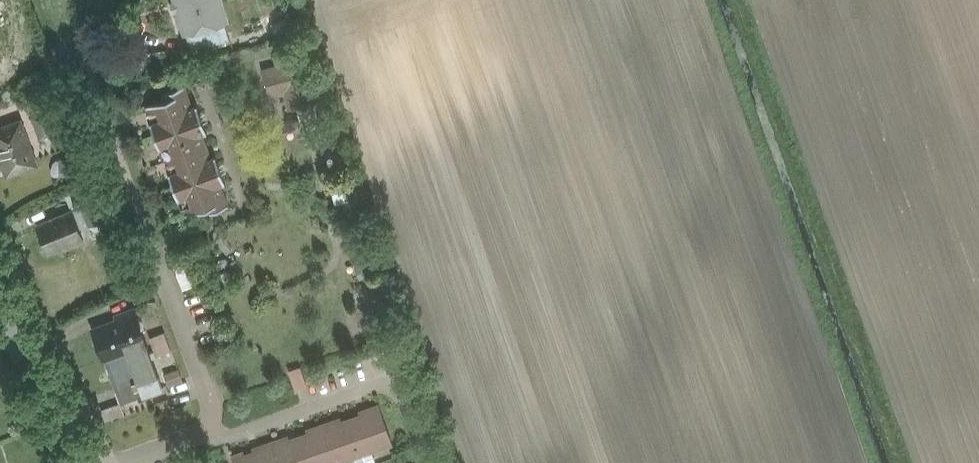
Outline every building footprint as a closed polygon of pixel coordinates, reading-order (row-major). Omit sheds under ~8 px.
[(225,0),(172,0),(183,35),(232,20),(225,0)] [(288,54),(260,65),(273,97),(301,86),(288,54)] [(231,203),(186,84),(170,90),(173,98),(148,107),(188,213),(204,207),(206,213),(231,203)] [(22,116),(0,124),(0,158),(7,177),(40,165),(22,116)] [(88,238),(75,207),(36,223),(50,255),(88,238)] [(179,272),(183,287),(197,283),(193,268),(179,272)] [(168,384),(143,315),(96,332),(122,401),(168,384)] [(166,330),(152,334),(158,353),(172,349),(166,330)] [(301,364),(290,369),(297,386),(308,382),(301,364)] [(397,443),(382,400),(234,453),(238,462),(342,462),(397,443)] [(107,416),(124,410),(121,402),(104,408),(107,416)]
